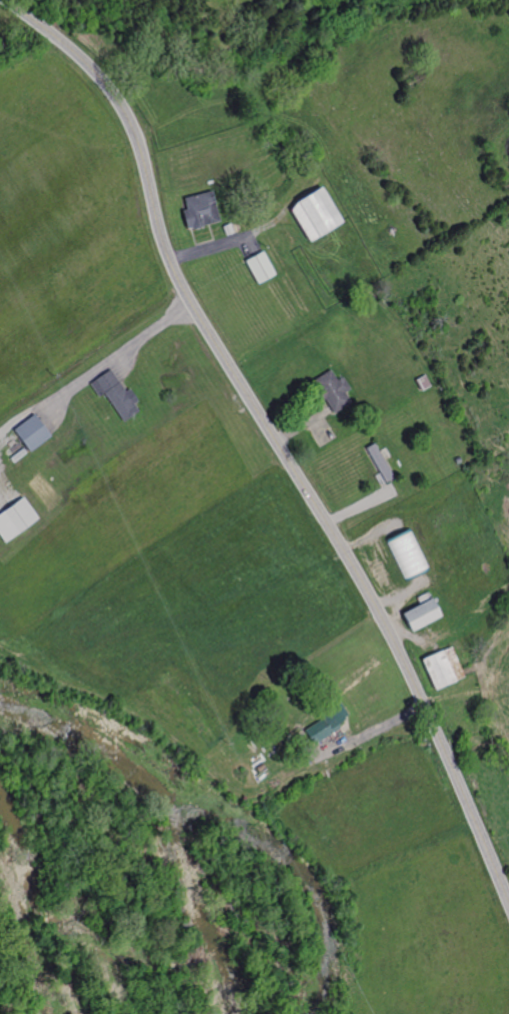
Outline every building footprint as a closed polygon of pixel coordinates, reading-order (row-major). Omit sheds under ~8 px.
[(302,202),(295,212),(314,242),(347,222),(326,188),(302,202)] [(189,229),(191,228),(195,227),(196,230),(206,227),(205,225),(209,224),(222,221),(214,191),(187,199),(190,210),(185,211),(189,229)] [(228,235),(236,232),(232,224),(225,227),(228,235)] [(259,283),(277,273),(264,251),(256,255),(246,261),(259,283)] [(125,420),(141,410),(136,403),(140,400),(132,388),(127,391),(116,375),(112,368),(91,382),(100,396),(106,392),(125,420)] [(335,411),(332,406),(327,397),(322,400),(320,396),(318,393),(322,390),(315,380),(333,369),(339,380),(345,376),(352,388),(346,391),(352,401),(335,411)] [(424,390),(434,384),(428,374),(418,379),(424,390)] [(14,429),(32,452),(54,436),(43,422),(36,413),(14,429)] [(387,481),(395,476),(376,443),(368,448),(387,481)] [(40,517),(25,496),(0,514),(0,532),(7,541),(40,517)] [(383,538),(404,579),(428,567),(408,526),(383,538)] [(399,611),(409,631),(438,615),(427,595),(399,611)] [(422,658),(436,690),(463,677),(462,675),(460,669),(449,646),(422,658)] [(312,744),(318,741),(339,728),(336,723),(343,719),(343,717),(347,715),(339,702),(335,704),(334,702),(318,712),(322,718),(303,729),(312,744)] [(257,772),(264,767),(260,762),(253,767),(257,772)]
